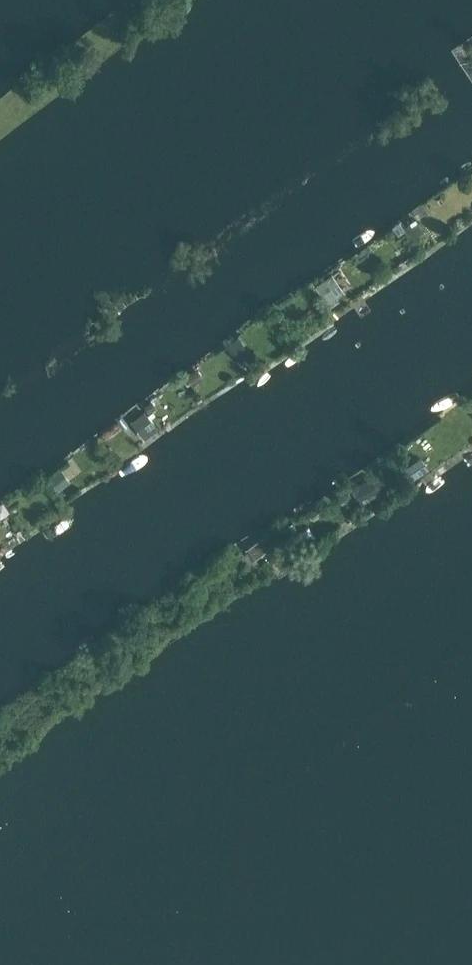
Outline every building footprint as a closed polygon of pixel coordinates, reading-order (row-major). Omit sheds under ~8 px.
[(415,220),(404,227),(412,239),(421,233),(424,232),(415,220)] [(399,222),(394,226),(399,234),(405,230),(399,222)] [(421,233),(412,239),(420,251),(429,245),(421,233)] [(332,275),(317,285),(330,306),(337,301),(335,297),(344,291),(332,275)] [(280,315),(274,319),(279,325),(284,321),(280,315)] [(238,337),(228,344),(234,353),(244,346),(238,337)] [(197,369),(187,376),(193,384),(203,377),(197,369)] [(152,402),(145,406),(149,412),(156,408),(152,402)] [(144,413),(133,422),(145,437),(156,428),(144,413)] [(416,461),(402,471),(409,481),(423,471),(416,461)] [(62,471),(50,479),(53,484),(58,481),(62,487),(70,481),(62,471)] [(294,525),(290,528),(294,535),(299,532),(294,525)] [(259,542),(249,548),(255,557),(264,551),(259,542)]
